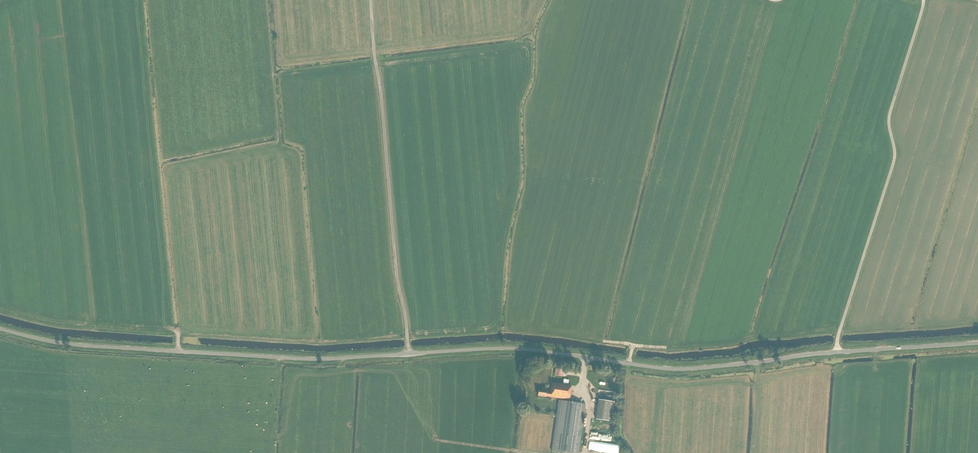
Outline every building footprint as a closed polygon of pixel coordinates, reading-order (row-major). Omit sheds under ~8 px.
[(585,404),(569,402),(569,400),(570,400),(572,390),(570,390),(571,385),(552,383),(550,392),(546,392),(547,391),(539,390),(538,396),(546,397),(546,396),(566,399),(566,401),(559,400),(552,451),(562,452),(578,452),(585,404)] [(599,400),(596,420),(612,422),(615,402),(599,400)]
